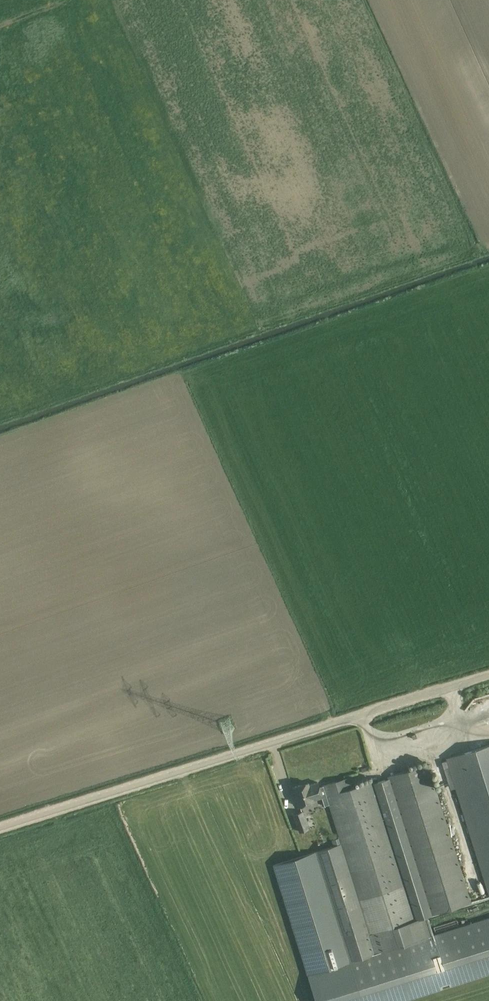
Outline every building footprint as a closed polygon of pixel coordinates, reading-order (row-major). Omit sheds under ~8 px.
[(442,762),(444,769),(449,767),(452,777),(455,787),(488,894),(488,745),(446,758),(447,760),(442,762)] [(389,778),(374,783),(373,781),(352,788),(349,779),(337,783),(336,781),(323,785),(323,786),(319,787),(322,797),(324,806),(329,805),(339,838),(331,840),(334,846),(273,865),(316,1000),(361,1000),(342,943),(427,917),(470,903),(427,764),(388,777),(389,778)] [(317,782),(309,785),(308,782),(292,787),(298,806),(314,801),(313,799),(322,797),(319,787),(317,782)] [(303,811),(293,814),(299,832),(309,828),(303,811)] [(342,943),(361,1000),(401,1000),(442,988),(441,985),(449,983),(450,986),(488,974),(488,918),(434,935),(433,935),(428,919),(427,917),(342,943)]
